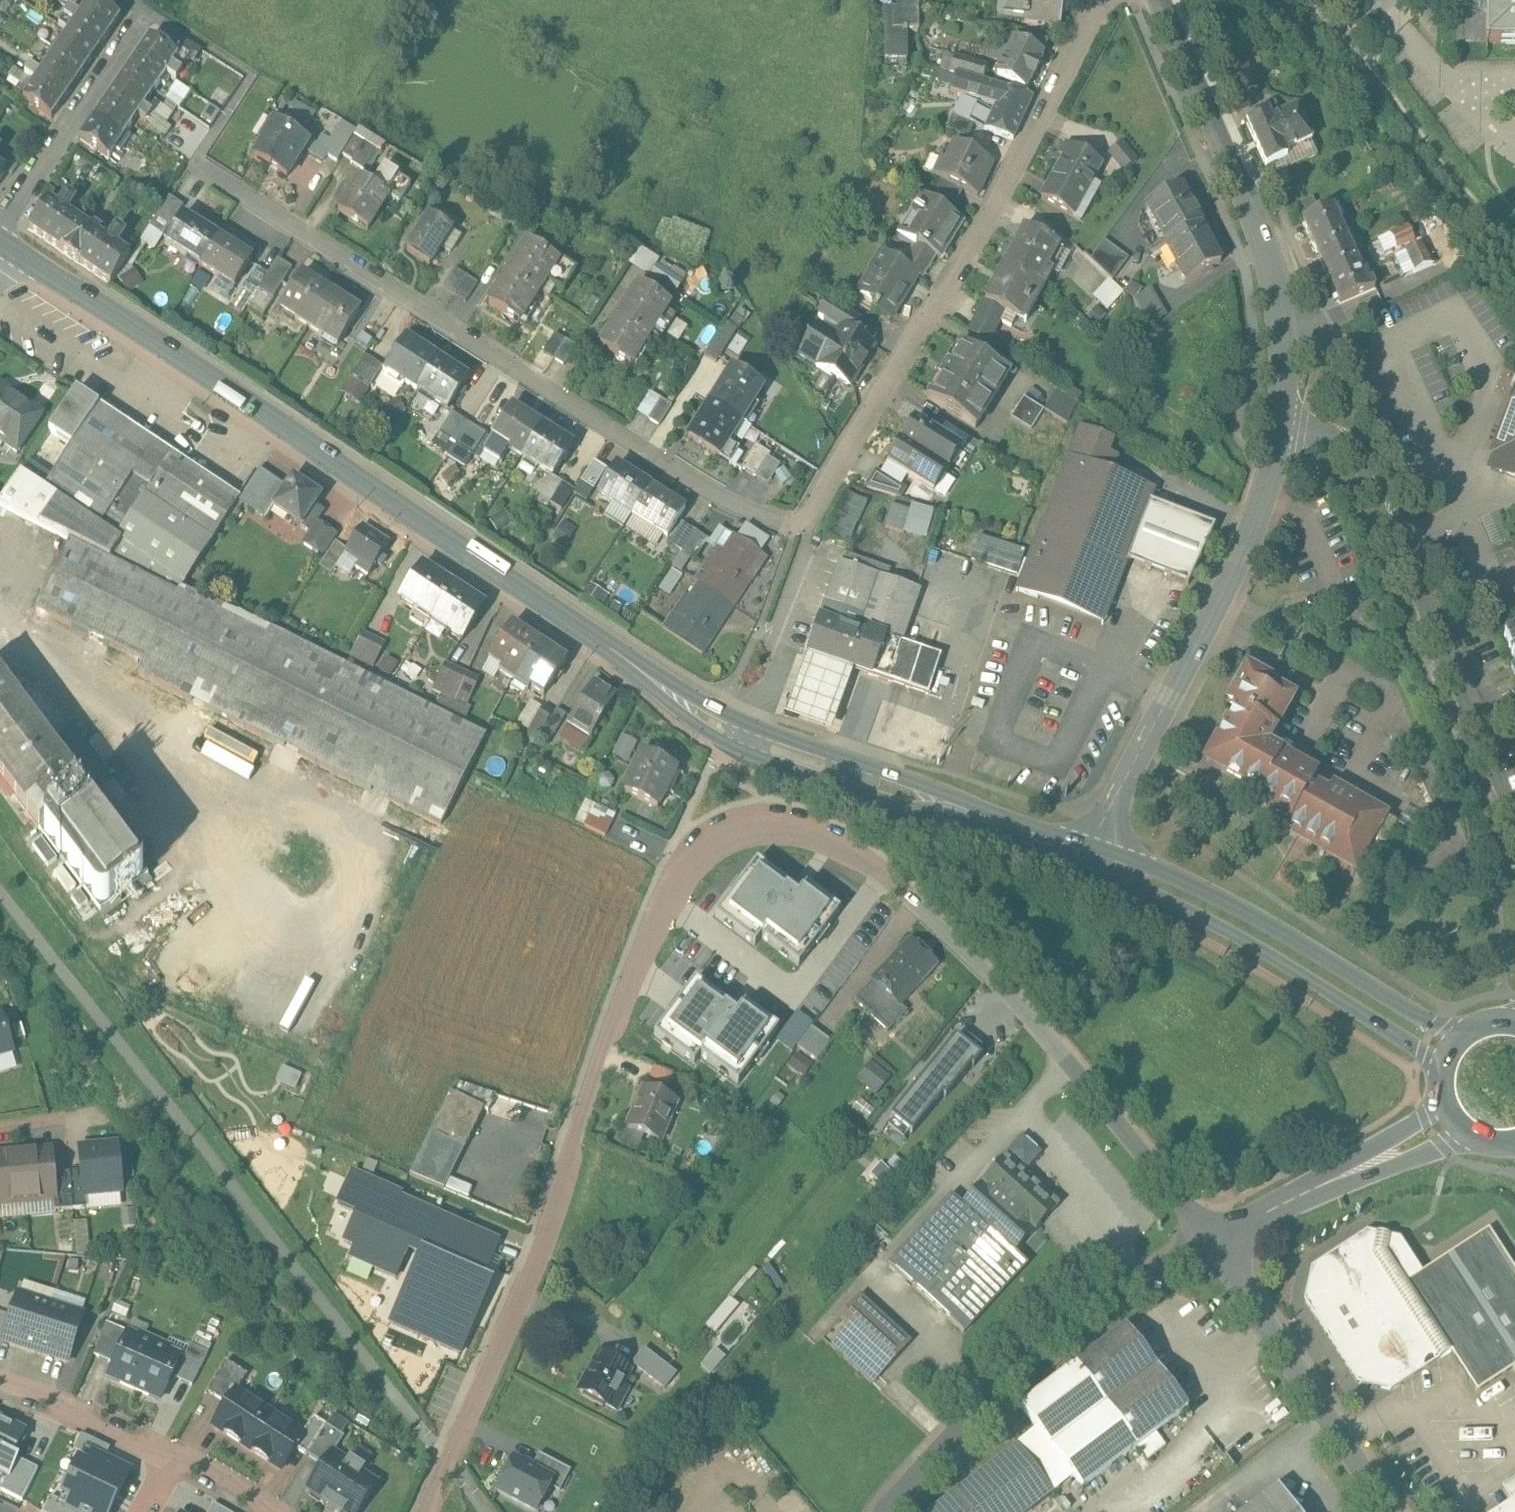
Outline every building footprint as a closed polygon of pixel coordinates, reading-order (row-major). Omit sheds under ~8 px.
[(93,0),(91,0),(85,8),(81,5),(76,13),(109,36),(109,35),(120,18),(93,0)] [(918,0),(899,0),(900,20),(885,20),(885,59),(906,61),(906,35),(907,35),(907,33),(918,33),(918,0)] [(1004,16),(1025,18),(1024,24),(1059,28),(1063,0),(1006,0),(1004,16)] [(1486,15),(1485,43),(1501,43),(1514,43),(1514,0),(1486,0),(1486,15)] [(109,36),(76,13),(70,20),(75,23),(68,32),(97,52),(109,36)] [(97,52),(68,32),(62,41),(58,38),(53,46),(86,69),(97,52)] [(1047,42),(1031,34),(1025,45),(1042,53),(1047,42)] [(178,58),(149,38),(138,55),(137,55),(170,78),(175,71),(171,68),(178,58)] [(191,48),(176,38),(170,46),(185,57),(191,48)] [(1013,41),(1008,51),(1001,48),(996,58),(1003,61),(995,76),(1026,92),(1045,55),(1043,54),(1025,45),(1015,40),(1013,39),(1012,41),(1013,41)] [(86,69),(53,46),(48,53),(52,56),(46,65),(75,85),(86,69)] [(170,78),(137,55),(126,72),(154,92),(161,83),(165,86),(170,78)] [(987,69),(954,59),(950,75),(955,76),(982,84),(987,69)] [(75,85),(46,65),(40,74),(36,71),(30,79),(63,102),(75,85)] [(1246,65),(1225,75),(1236,99),(1257,88),(1246,65)] [(154,92),(126,72),(114,88),(147,111),(153,103),(148,101),(154,92)] [(955,76),(950,75),(940,72),(939,81),(953,84),(955,76)] [(982,84),(955,76),(953,84),(950,94),(996,107),(985,131),(1013,140),(1033,98),(982,84)] [(63,102),(30,79),(25,86),(29,89),(23,99),(51,119),(62,102),(63,103),(63,102)] [(147,111),(114,88),(103,105),(132,125),(137,116),(146,123),(152,114),(147,111)] [(294,99),(284,121),(306,130),(315,109),(294,99)] [(959,101),(953,116),(975,125),(981,111),(959,101)] [(132,125),(103,105),(92,121),(125,144),(130,137),(126,134),(132,125)] [(1298,106),(1270,119),(1267,113),(1246,122),(1266,167),(1287,158),(1285,152),(1312,139),(1298,106)] [(975,125),(953,116),(947,130),(969,140),(975,125)] [(125,144),(92,121),(91,122),(92,122),(80,139),(108,159),(115,149),(119,152),(125,144)] [(356,130),(341,121),(334,133),(338,136),(348,142),(356,130)] [(275,122),(261,143),(265,145),(256,160),(271,169),(272,168),(286,177),(308,143),(275,122)] [(348,142),(338,136),(326,155),(337,161),(348,142)] [(381,152),(355,136),(342,155),(352,161),(351,163),(367,174),(381,152)] [(1137,161),(1121,143),(1109,153),(1125,171),(1137,161)] [(993,163),(954,145),(947,162),(942,160),(934,177),(941,180),(963,190),(978,197),(993,163)] [(1102,165),(1067,145),(1060,157),(1063,159),(1049,184),(1050,184),(1041,199),(1073,217),(1081,201),(1082,202),(1102,165)] [(372,186),(359,178),(338,212),(367,231),(388,197),(399,204),(410,185),(383,168),(372,186)] [(963,190),(941,180),(934,194),(956,204),(963,190)] [(1181,187),(1146,206),(1166,244),(1167,244),(1200,226),(1202,225),(1181,187)] [(91,229),(67,213),(76,199),(66,193),(57,206),(49,200),(29,229),(60,250),(60,251),(79,264),(80,264),(110,285),(130,256),(116,246),(126,233),(116,227),(107,240),(99,235),(102,231),(93,225),(91,229)] [(169,197),(149,227),(163,236),(183,206),(169,197)] [(962,222),(925,199),(917,212),(915,211),(913,215),(915,216),(901,238),(915,246),(916,244),(935,256),(939,259),(962,222)] [(1332,207),(1303,220),(1312,242),(1342,229),(1332,207)] [(218,237),(184,216),(166,243),(200,265),(218,237)] [(460,237),(429,216),(407,251),(429,265),(441,247),(450,253),(460,237)] [(1408,224),(1390,232),(1397,247),(1415,238),(1408,224)] [(1200,226),(1167,244),(1166,244),(1165,245),(1186,283),(1221,264),(1200,226)] [(163,236),(149,227),(141,240),(154,249),(163,236)] [(1059,247),(1024,228),(1004,266),(1044,287),(1053,272),(1047,269),(1059,247)] [(1342,229),(1312,242),(1321,262),(1351,249),(1342,229)] [(1397,247),(1390,232),(1379,238),(1386,252),(1397,247)] [(252,259),(218,237),(200,265),(234,287),(252,259)] [(1089,260),(1112,277),(1128,255),(1105,238),(1089,260)] [(557,261),(528,242),(508,273),(539,292),(545,281),(563,292),(577,270),(558,258),(557,261)] [(1427,252),(1422,242),(1406,250),(1415,270),(1434,262),(1429,251),(1427,252)] [(935,256),(916,244),(915,246),(909,255),(928,267),(935,256)] [(1351,249),(1321,262),(1330,282),(1360,269),(1351,249)] [(1415,270),(1406,250),(1392,256),(1402,276),(1415,270)] [(903,266),(882,253),(870,271),(869,270),(868,271),(873,274),(860,296),(877,306),(873,312),(876,314),(877,313),(890,321),(907,293),(905,291),(915,275),(916,274),(903,266)] [(928,267),(909,255),(903,266),(916,274),(915,275),(921,278),(928,267)] [(267,274),(258,289),(273,298),(292,268),(277,259),(267,274)] [(683,281),(659,265),(651,277),(675,293),(683,281)] [(256,266),(242,288),(254,296),(258,289),(267,274),(256,266)] [(1044,287),(1004,266),(985,301),(1005,312),(1008,307),(1028,318),(1044,287)] [(455,268),(443,287),(454,295),(466,276),(455,268)] [(1360,269),(1330,282),(1340,304),(1375,288),(1371,279),(1365,281),(1360,269)] [(539,292),(508,273),(489,303),(519,322),(539,292)] [(330,292),(301,274),(279,309),(308,327),(330,292)] [(466,276),(454,295),(465,302),(478,283),(466,276)] [(1127,294),(1109,277),(1091,297),(1115,318),(1127,294)] [(1405,294),(1411,310),(1452,294),(1448,285),(1440,288),(1438,281),(1405,294)] [(669,304),(639,284),(620,315),(650,334),(665,311),(669,304)] [(1151,286),(1134,296),(1152,324),(1169,314),(1151,286)] [(360,311),(330,292),(308,327),(337,346),(360,311)] [(859,318),(828,299),(819,315),(840,328),(841,325),(851,331),(859,318)] [(1005,312),(985,301),(968,333),(988,345),(1005,312)] [(675,317),(665,311),(650,334),(660,341),(675,317)] [(650,334),(620,315),(600,346),(630,365),(650,334)] [(725,322),(704,355),(716,362),(737,330),(725,322)] [(840,328),(835,335),(818,325),(800,354),(817,364),(817,365),(850,386),(874,347),(875,348),(876,346),(851,331),(841,325),(840,328)] [(566,340),(555,333),(543,352),(554,359),(566,340)] [(405,340),(386,370),(387,371),(378,385),(396,397),(405,382),(416,390),(436,359),(405,340)] [(566,340),(554,359),(564,365),(576,346),(566,340)] [(1009,374),(961,344),(928,398),(976,427),(1009,374)] [(364,355),(350,377),(368,389),(382,367),(364,355)] [(467,379),(436,359),(416,390),(447,409),(467,379)] [(764,386),(732,366),(710,401),(741,420),(752,401),(754,402),(764,386)] [(1078,402),(1057,389),(1045,409),(1068,424),(1078,402)] [(76,392),(49,431),(72,447),(98,406),(76,392)] [(14,394),(9,401),(0,395),(0,442),(17,453),(43,414),(14,394)] [(1492,454),(1494,455),(1495,454),(1512,461),(1506,476),(1514,479),(1514,395),(1492,454)] [(1045,409),(1024,396),(1011,417),(1032,429),(1045,409)] [(672,405),(661,398),(648,418),(659,425),(672,405)] [(741,420),(710,401),(688,436),(729,462),(738,449),(728,443),(742,421),(741,420)] [(98,406),(72,447),(52,477),(29,461),(0,504),(0,506),(70,541),(178,594),(181,589),(229,517),(235,509),(239,502),(239,501),(240,501),(98,406)] [(510,407),(491,437),(492,438),(484,451),(500,462),(509,448),(522,457),(541,426),(510,407)] [(469,422),(452,411),(438,433),(456,444),(469,422)] [(942,436),(915,419),(901,441),(942,466),(954,445),(961,450),(962,448),(942,436)] [(487,434),(469,422),(456,444),(473,455),(487,434)] [(969,437),(949,425),(942,436),(962,448),(969,437)] [(571,446),(541,426),(522,457),(552,476),(571,446)] [(1080,428),(1018,590),(1017,590),(1016,591),(1018,592),(1018,591),(1039,599),(1042,591),(1106,615),(1114,594),(1115,595),(1115,594),(1114,593),(1122,574),(1123,574),(1123,573),(1122,573),(1127,561),(1150,502),(1154,491),(1155,491),(1155,490),(1154,489),(1154,490),(1133,482),(1134,482),(1132,481),(1132,482),(1112,474),(1112,473),(1111,473),(1111,474),(1091,466),(1091,465),(1090,465),(1096,449),(1108,454),(1109,455),(1109,453),(1114,441),(1115,439),(1114,439),(1113,440),(1081,427),(1081,426),(1080,426),(1080,427),(1080,428)] [(942,466),(901,441),(887,463),(907,476),(934,493),(935,492),(935,491),(928,487),(942,466)] [(756,445),(742,468),(756,476),(769,456),(770,453),(756,445)] [(594,460),(581,480),(594,488),(606,468),(594,460)] [(907,476),(887,463),(881,473),(901,486),(907,476)] [(617,465),(599,493),(633,514),(651,486),(617,465)] [(948,470),(942,466),(928,487),(935,491),(935,492),(941,496),(945,495),(954,481),(945,475),(948,470)] [(881,473),(876,470),(865,487),(896,497),(903,487),(901,486),(881,473)] [(240,501),(239,501),(239,502),(252,510),(273,480),(260,471),(240,501)] [(286,489),(273,480),(252,510),(267,520),(274,509),(301,527),(308,517),(316,506),(322,498),(313,492),(293,479),(286,489)] [(574,489),(562,482),(549,502),(561,510),(574,489)] [(651,486),(633,514),(667,536),(685,508),(651,486)] [(867,502),(847,493),(843,504),(862,512),(863,512),(867,502)] [(1215,527),(1150,502),(1127,561),(1188,585),(1215,527)] [(843,504),(842,504),(838,514),(858,523),(862,512),(843,504)] [(316,506),(308,517),(301,527),(310,533),(317,522),(318,523),(325,512),(316,506)] [(932,514),(911,508),(904,533),(925,539),(932,514)] [(241,513),(235,509),(229,517),(235,521),(241,513)] [(836,513),(826,535),(848,545),(858,523),(838,514),(836,513)] [(318,523),(317,522),(310,533),(302,544),(323,558),(338,536),(318,523)] [(682,522),(669,544),(682,552),(696,531),(682,522)] [(363,527),(339,563),(352,572),(355,567),(369,576),(390,544),(363,527)] [(696,531),(682,552),(695,560),(709,539),(696,531)] [(721,552),(714,548),(704,562),(705,563),(694,580),(700,584),(727,602),(734,607),(747,588),(743,585),(748,577),(745,575),(759,554),(732,536),(721,552)] [(442,825),(486,736),(462,723),(449,717),(438,711),(181,589),(178,594),(70,541),(36,610),(125,654),(120,665),(442,825)] [(63,546),(52,542),(44,564),(55,568),(63,546)] [(919,590),(839,562),(819,619),(865,635),(867,631),(886,638),(902,643),(919,590)] [(453,587),(422,567),(401,599),(417,609),(418,607),(433,618),(453,587)] [(670,593),(682,573),(672,567),(660,587),(670,593)] [(700,584),(680,613),(674,610),(663,627),(703,654),(716,635),(712,632),(718,624),(714,622),(727,602),(700,584)] [(453,587),(433,618),(449,628),(448,630),(463,640),(484,608),(453,587)] [(865,635),(819,619),(807,653),(854,670),(872,676),(886,638),(867,631),(865,635)] [(527,636),(512,625),(489,659),(502,668),(499,672),(514,682),(539,645),(527,636)] [(1506,632),(1504,637),(1514,661),(1514,629),(1506,632)] [(385,645),(363,634),(350,657),(374,667),(385,645)] [(886,638),(872,676),(889,682),(902,643),(886,638)] [(922,650),(902,643),(889,682),(910,689),(922,650)] [(539,645),(514,682),(528,692),(531,687),(544,696),(567,662),(551,652),(551,653),(539,645)] [(941,656),(922,650),(910,689),(929,695),(941,656)] [(854,670),(807,653),(785,715),(832,732),(854,670)] [(385,656),(380,669),(391,673),(396,660),(385,656)] [(445,664),(433,691),(445,696),(455,701),(467,675),(445,664)] [(1386,814),(1268,747),(1267,743),(1293,697),(1267,682),(1268,680),(1247,668),(1227,704),(1236,709),(1206,762),(1259,792),(1254,801),(1289,821),(1284,829),(1355,869),(1360,860),(1386,815),(1386,814)] [(455,701),(467,707),(479,680),(467,675),(455,701)] [(0,679),(0,777),(40,830),(87,795),(51,747),(0,679)] [(593,683),(568,724),(591,738),(616,697),(593,683)] [(455,701),(445,696),(438,711),(449,717),(455,701)] [(467,707),(455,701),(449,717),(462,723),(469,707),(467,707)] [(544,707),(529,731),(539,738),(544,730),(554,714),(544,707)] [(554,714),(544,730),(554,736),(567,716),(557,709),(554,714)] [(554,736),(544,730),(539,738),(549,744),(554,736)] [(109,778),(73,731),(51,747),(87,795),(109,778)] [(675,771),(642,754),(624,791),(658,808),(675,771)] [(153,882),(87,795),(40,830),(39,831),(105,918),(123,904),(118,898),(130,889),(135,895),(153,882)] [(616,816),(595,805),(584,826),(605,837),(616,816)] [(1386,815),(1360,860),(1372,866),(1398,822),(1386,815)] [(57,860),(42,840),(33,846),(48,867),(57,860)] [(757,948),(762,941),(797,892),(756,862),(715,918),(757,948)] [(76,887),(62,868),(54,874),(69,893),(76,887)] [(762,941),(798,967),(838,911),(802,885),(797,892),(762,941)] [(911,939),(872,981),(854,1000),(888,1032),(907,1012),(900,1005),(938,965),(911,939)] [(736,1012),(694,981),(655,1035),(697,1066),(703,1058),(736,1012)] [(974,996),(947,1029),(956,1035),(972,1014),(974,1016),(984,1004),(974,996)] [(736,1012),(703,1058),(740,1085),(780,1030),(743,1003),(736,1012)] [(0,1014),(0,1056),(12,1052),(1,1014),(0,1014)] [(956,1035),(944,1050),(943,1048),(939,1053),(941,1054),(937,1058),(955,1073),(964,1061),(971,1066),(996,1034),(974,1016),(972,1014),(956,1035)] [(812,1027),(797,1047),(817,1061),(831,1042),(812,1027)] [(795,1053),(789,1067),(805,1074),(811,1061),(795,1053)] [(876,1093),(891,1075),(872,1058),(857,1076),(876,1093)] [(303,1079),(285,1071),(280,1082),(298,1090),(303,1079)] [(496,1095),(456,1083),(451,1094),(484,1110),(488,1112),(496,1095)] [(677,1102),(644,1088),(627,1128),(622,1142),(638,1149),(644,1135),(646,1131),(662,1137),(677,1102)] [(451,1094),(410,1176),(444,1190),(484,1110),(451,1094)] [(1009,1158),(1005,1162),(963,1207),(1013,1253),(1055,1208),(1030,1185),(1035,1180),(1026,1172),(1022,1177),(1020,1176),(1040,1154),(1023,1138),(1007,1155),(1009,1158)] [(117,1146),(80,1149),(82,1173),(84,1197),(85,1197),(122,1194),(117,1146)] [(51,1152),(22,1155),(26,1202),(54,1199),(55,1199),(53,1176),(51,1152)] [(0,1157),(0,1204),(26,1202),(22,1155),(0,1157)] [(82,1173),(70,1174),(73,1210),(86,1209),(85,1197),(84,1197),(82,1173)] [(70,1174),(53,1176),(55,1199),(54,1199),(55,1211),(73,1210),(70,1174)] [(461,1355),(493,1283),(483,1279),(499,1243),(400,1199),(402,1196),(353,1174),(338,1206),(357,1215),(344,1243),(355,1248),(350,1259),(395,1279),(408,1251),(420,1256),(390,1324),(461,1355)] [(963,1207),(953,1199),(954,1199),(952,1197),(889,1266),(891,1268),(891,1267),(962,1332),(964,1334),(1027,1265),(1025,1263),(1025,1264),(1013,1253),(963,1207)] [(87,1219),(74,1220),(76,1255),(89,1254),(87,1219)] [(1407,1282),(1452,1351),(1478,1391),(1514,1367),(1514,1270),(1489,1230),(1422,1273),(1407,1282)] [(1367,1232),(1312,1267),(1305,1301),(1358,1383),(1391,1390),(1451,1351),(1452,1351),(1407,1282),(1422,1273),(1400,1239),(1367,1232)] [(51,1306),(18,1295),(4,1341),(36,1352),(51,1306)] [(730,1296),(706,1324),(716,1332),(740,1304),(730,1296)] [(908,1345),(858,1300),(841,1318),(851,1327),(832,1347),(872,1385),(908,1345)] [(83,1316),(51,1306),(36,1352),(68,1362),(83,1316)] [(119,1329),(106,1324),(94,1356),(111,1363),(119,1344),(114,1341),(119,1329)] [(1126,1327),(1021,1407),(1083,1489),(1188,1409),(1126,1327)] [(128,1334),(109,1378),(134,1389),(156,1342),(142,1335),(140,1339),(128,1334)] [(156,1342),(134,1389),(160,1401),(180,1357),(168,1352),(170,1348),(156,1342)] [(208,1356),(189,1347),(175,1379),(192,1387),(208,1356)] [(661,1363),(644,1349),(635,1361),(653,1374),(661,1363)] [(630,1369),(600,1353),(589,1374),(588,1373),(581,1386),(583,1386),(580,1392),(596,1401),(595,1402),(604,1407),(605,1406),(610,1408),(630,1369)] [(248,1375),(226,1362),(208,1392),(227,1405),(236,1391),(237,1392),(248,1375)] [(237,1392),(236,1391),(227,1405),(213,1426),(247,1449),(270,1413),(237,1392)] [(303,1435),(270,1413),(247,1449),(281,1471),(295,1449),(304,1435),(303,1435)] [(314,1418),(303,1435),(304,1435),(295,1449),(307,1456),(326,1426),(314,1418)] [(0,1419),(0,1472),(9,1476),(17,1459),(13,1457),(25,1432),(0,1419)] [(326,1426),(307,1456),(323,1467),(334,1452),(344,1438),(326,1426)] [(930,1511),(1029,1511),(1053,1494),(1017,1446),(930,1511)] [(131,1471),(85,1449),(71,1477),(117,1500),(131,1471)] [(334,1452),(323,1467),(309,1490),(324,1500),(323,1502),(338,1511),(360,1511),(377,1485),(361,1474),(363,1470),(350,1461),(349,1462),(334,1452)] [(514,1459),(495,1494),(528,1511),(540,1511),(556,1482),(514,1459)] [(71,1477),(57,1506),(69,1511),(111,1511),(117,1500),(71,1477)] [(1291,1502),(1289,1503),(1278,1488),(1252,1508),(1255,1511),(1299,1511),(1291,1502)] [(1513,1501),(1497,1511),(1514,1511),(1514,1505),(1513,1501)]
